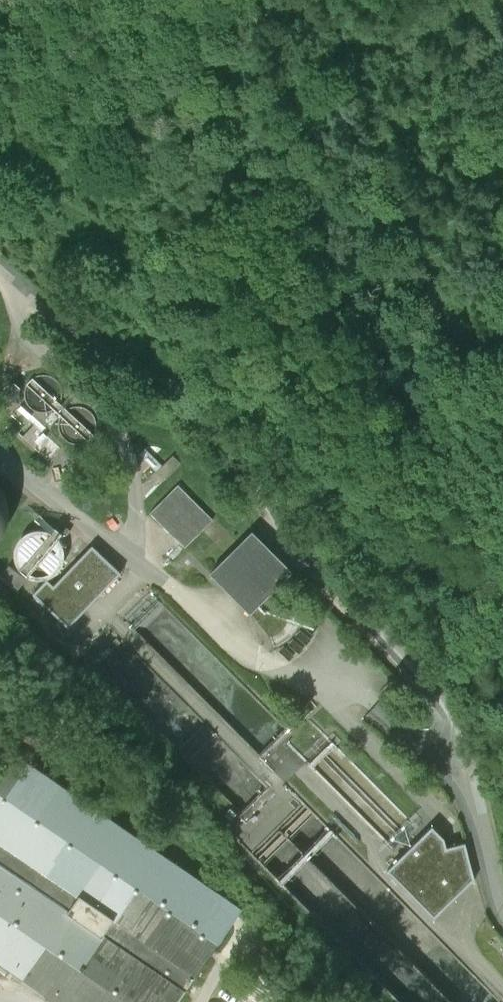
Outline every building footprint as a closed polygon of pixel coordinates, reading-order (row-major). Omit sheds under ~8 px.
[(178,485),(150,513),(185,547),(213,519),(178,485)] [(1,538),(7,526),(9,512),(7,498),(1,486),(0,486),(0,539),(1,538)] [(41,531),(33,532),(25,536),(20,541),(16,548),(15,556),(17,564),(21,571),(27,576),(34,579),(42,580),(50,577),(56,573),(61,566),(63,559),(63,551),(60,543),(55,537),(48,533),(41,531)] [(253,532),(211,574),(250,613),(292,571),(253,532)] [(121,573),(92,546),(54,587),(47,580),(33,595),(69,628),(121,573)] [(1,576),(18,590),(26,580),(9,566),(1,576)] [(9,751),(0,765),(0,966),(53,1001),(179,1001),(242,911),(9,751)] [(389,872),(434,918),(474,879),(464,845),(446,850),(444,840),(431,829),(389,872)]
